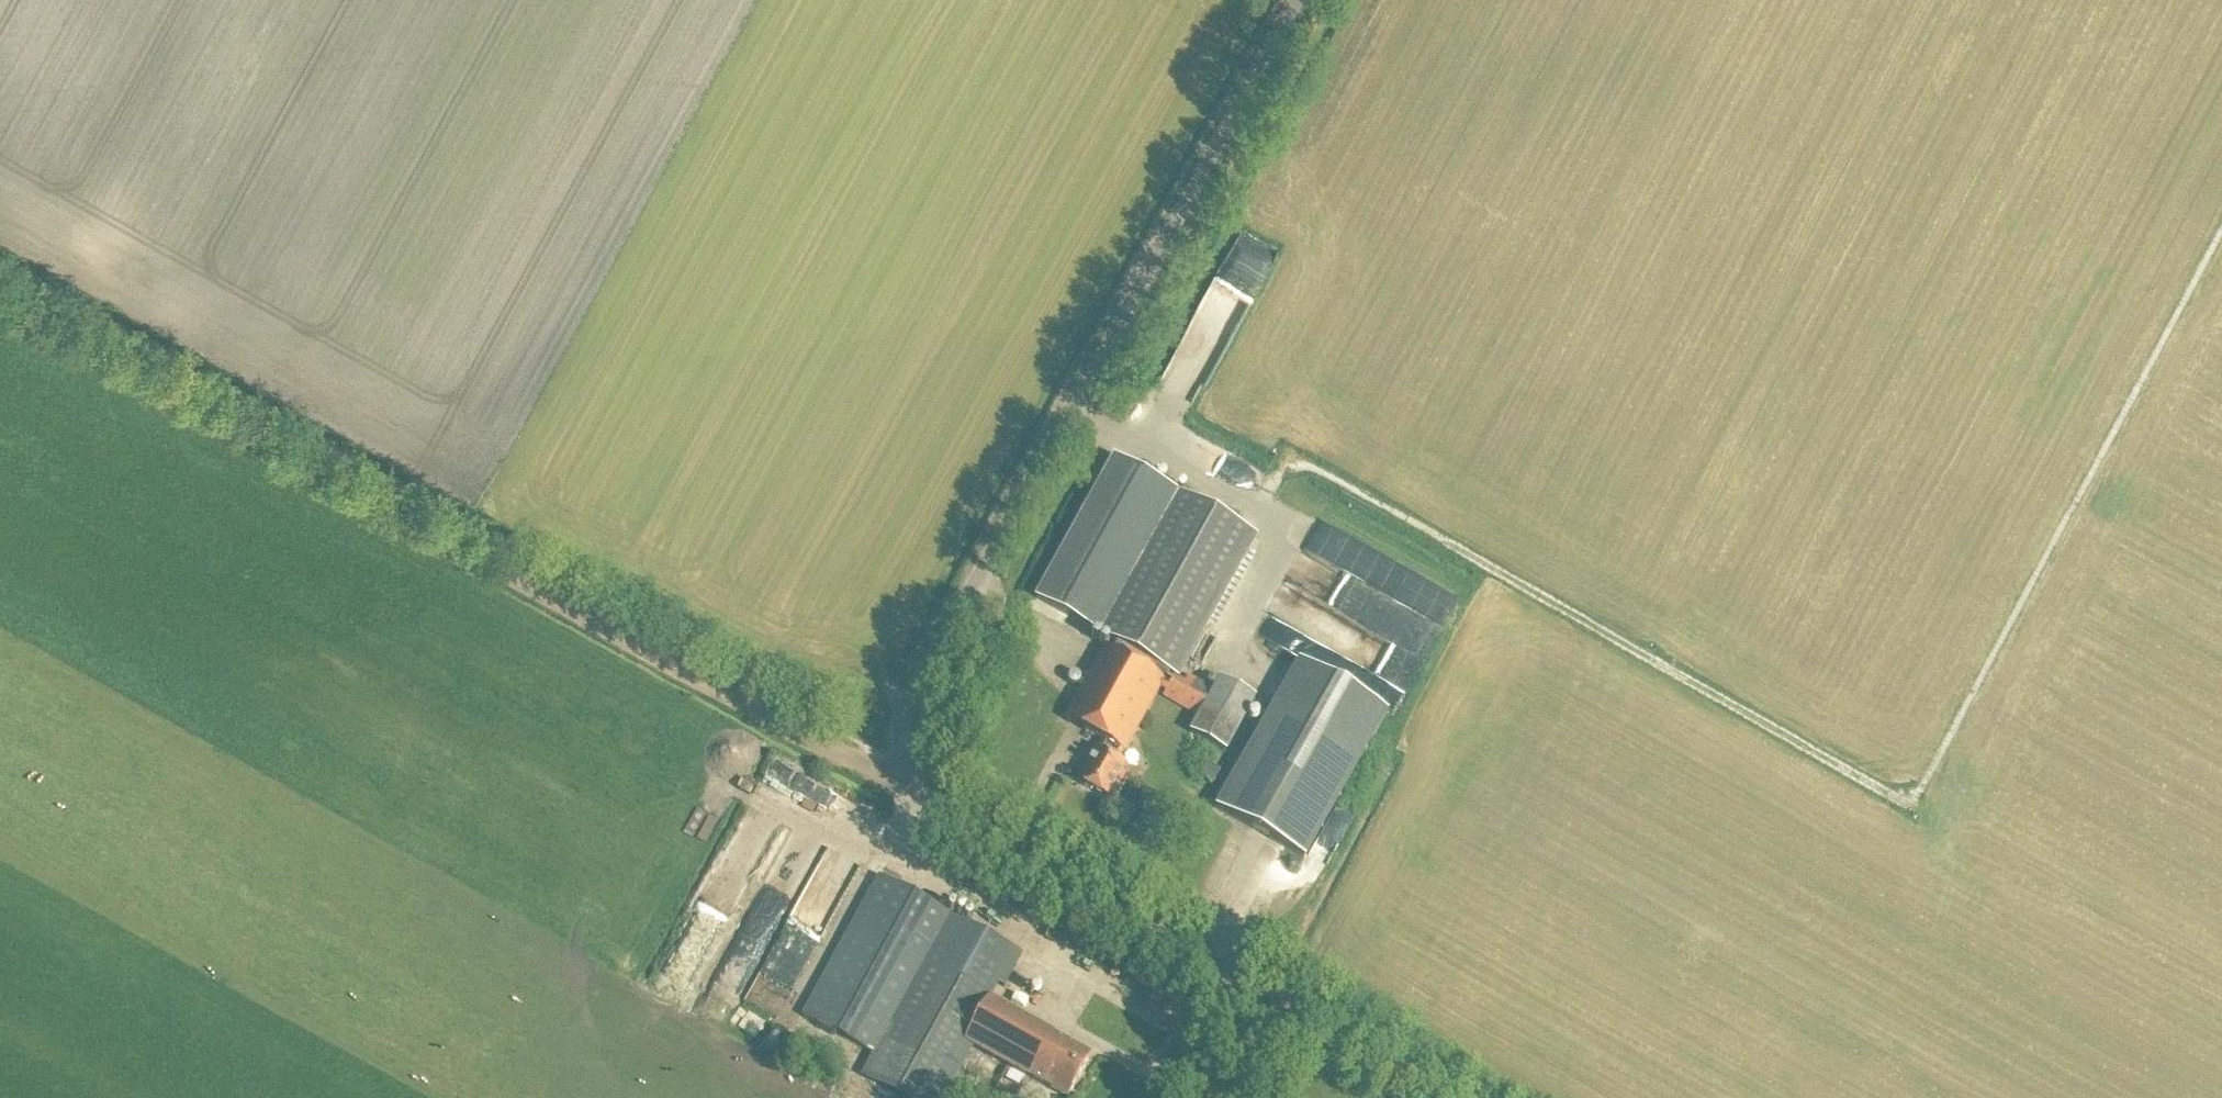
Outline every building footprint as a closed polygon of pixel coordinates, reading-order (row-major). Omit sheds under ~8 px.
[(1207,299),(1245,318),(1279,247),(1241,229),(1207,299)] [(1033,592),(1178,672),(1254,535),(1108,455),(1033,592)] [(1123,769),(1117,766),(1158,692),(1164,695),(1161,700),(1197,721),(1190,734),(1225,755),(1254,703),(1217,683),(1213,692),(1178,672),(1169,688),(1102,650),(1065,719),(1068,720),(1067,722),(1104,744),(1098,755),(1096,754),(1078,785),(1106,800),(1123,769)] [(1297,664),(1276,702),(1275,702),(1214,810),(1304,861),(1366,753),(1388,714),(1297,664)] [(1209,789),(1217,777),(1224,763),(1211,757),(1204,771),(1209,773),(1202,784),(1209,789)] [(872,1058),(862,1076),(900,1097),(899,1097),(945,1097),(972,1049),(1013,1071),(1024,1077),(1062,1097),(1068,1097),(1090,1059),(988,1002),(997,984),(1006,989),(1023,956),(950,919),(950,918),(877,879),(801,1019),(872,1058)] [(1019,1086),(1024,1077),(1013,1071),(1008,1080),(1019,1086)]
